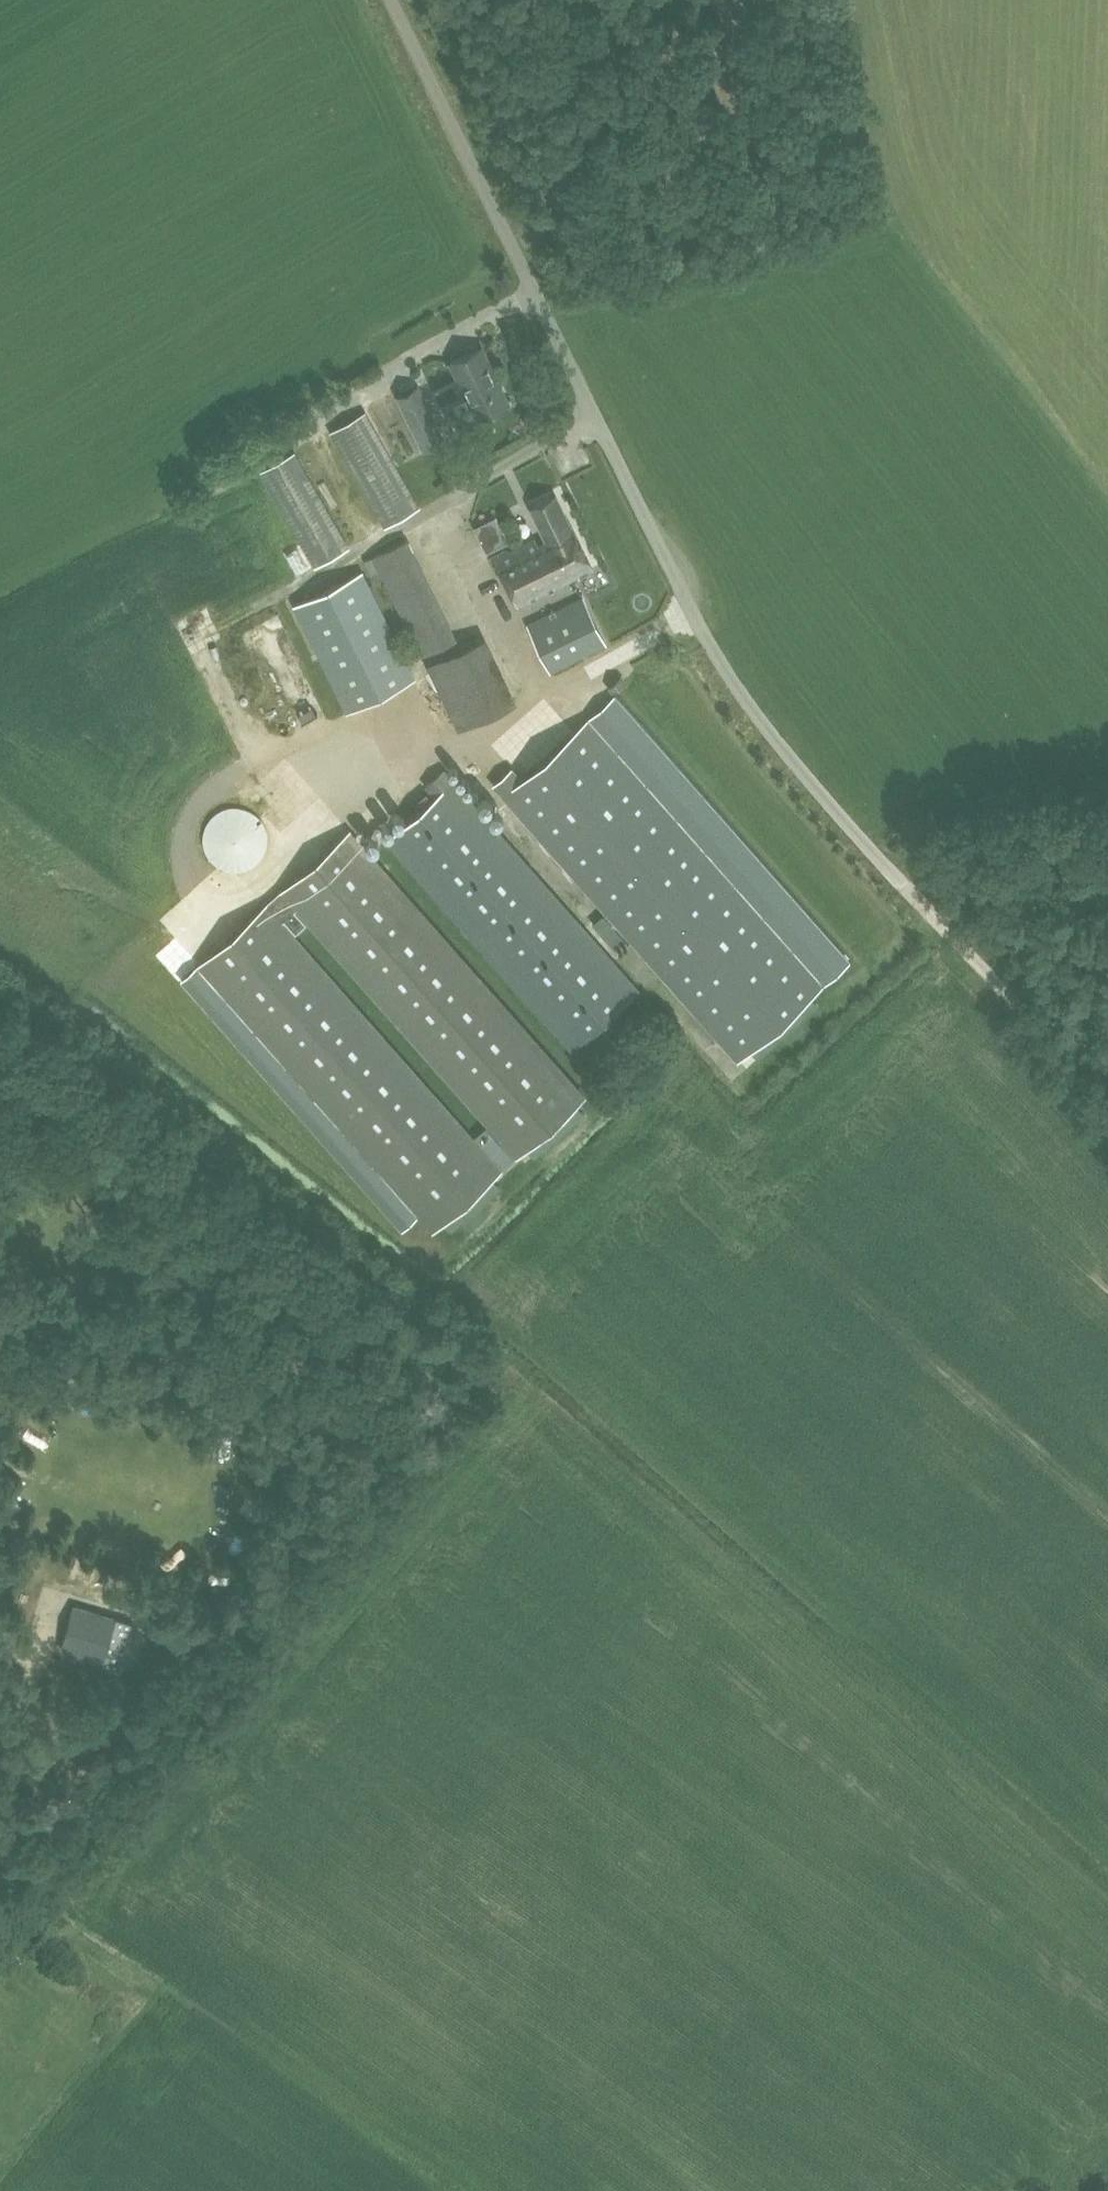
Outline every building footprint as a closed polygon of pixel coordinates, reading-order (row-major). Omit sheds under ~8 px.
[(449,361),(476,417),(509,401),(482,345),(449,361)] [(416,385),(396,395),(423,450),(443,440),(416,385)] [(606,398),(611,410),(630,403),(626,391),(606,398)] [(331,430),(386,525),(418,506),(364,411),(331,430)] [(262,469),(316,565),(347,547),(293,451),(262,469)] [(440,513),(461,499),(451,485),(430,499),(440,513)] [(495,558),(517,604),(592,568),(570,521),(568,522),(554,494),(530,506),(544,534),(495,558)] [(491,545),(513,534),(501,508),(478,519),(491,545)] [(478,565),(488,562),(479,537),(470,540),(478,565)] [(373,555),(422,654),(455,638),(406,538),(373,555)] [(606,588),(617,584),(610,568),(600,572),(606,588)] [(294,604),(347,710),(413,677),(361,571),(294,604)] [(527,624),(550,670),(605,643),(583,596),(527,624)] [(263,657),(282,647),(276,637),(292,628),(284,614),(249,632),(263,657)] [(427,664),(458,728),(508,704),(476,640),(427,664)] [(590,706),(678,805),(695,790),(606,691),(590,706)] [(492,781),(497,787),(735,1056),(820,980),(588,718),(521,778),(511,766),(492,781)] [(386,839),(571,1048),(638,989),(443,769),(425,785),(435,795),(386,839)] [(274,779),(286,822),(312,814),(300,771),(274,779)] [(204,841),(204,844),(205,846),(206,849),(207,852),(208,854),(209,856),(211,859),(213,861),(215,863),(217,864),(220,866),(222,867),(225,868),(227,869),(230,870),(233,870),(238,870),(241,870),(244,869),(249,867),(251,866),(254,864),(256,863),(258,861),(260,859),(261,856),(263,854),(264,852),(265,849),(266,846),(267,844),(267,841),(267,838),(267,835),(267,833),(266,830),(265,827),(264,825),(263,822),(262,820),(260,818),(258,816),(256,814),(254,812),(252,811),(249,809),(246,808),(244,807),(241,807),(238,806),(236,806),(233,806),(230,807),(227,807),(225,808),(222,809),(220,810),(217,812),(215,814),(213,816),(211,818),(209,820),(208,822),(207,825),(206,827),(205,830),(204,833),(204,835),(204,838),(204,841)] [(757,826),(750,834),(760,843),(753,852),(764,861),(778,844),(757,826)] [(350,831),(267,904),(282,920),(298,906),(518,1156),(527,1148),(535,1158),(588,1112),(579,1102),(584,1097),(350,831)] [(282,920),(267,904),(195,966),(432,1232),(442,1223),(451,1233),(502,1188),(493,1178),(516,1157),(486,1125),(475,1135),(282,920)] [(132,1622),(73,1604),(61,1644),(104,1657),(102,1663),(119,1668),(132,1622)]
